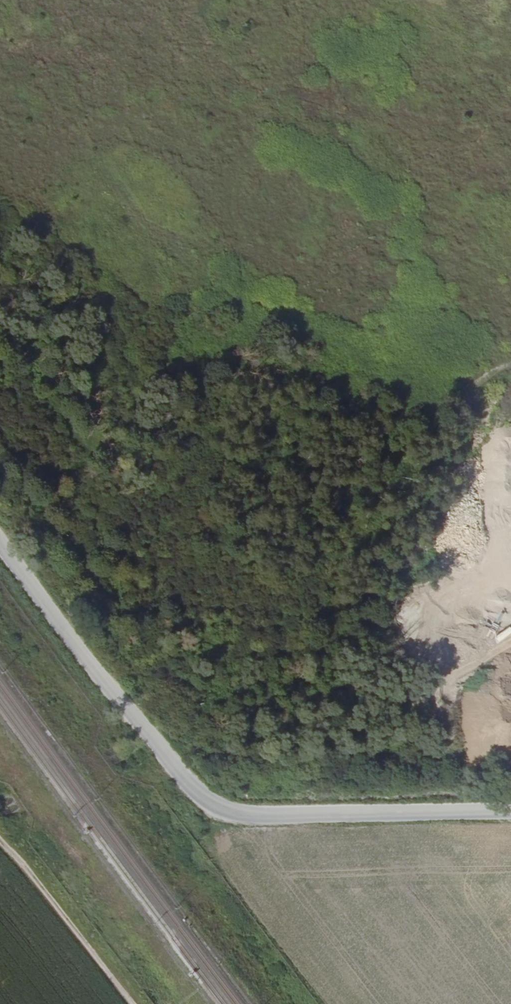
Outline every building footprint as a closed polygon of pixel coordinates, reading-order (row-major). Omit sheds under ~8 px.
[(500,630),(510,632),(510,626),(502,624),(500,630)] [(475,650),(479,636),(474,634),(470,648),(475,650)] [(13,798),(7,801),(13,812),(19,809),(13,798)]
